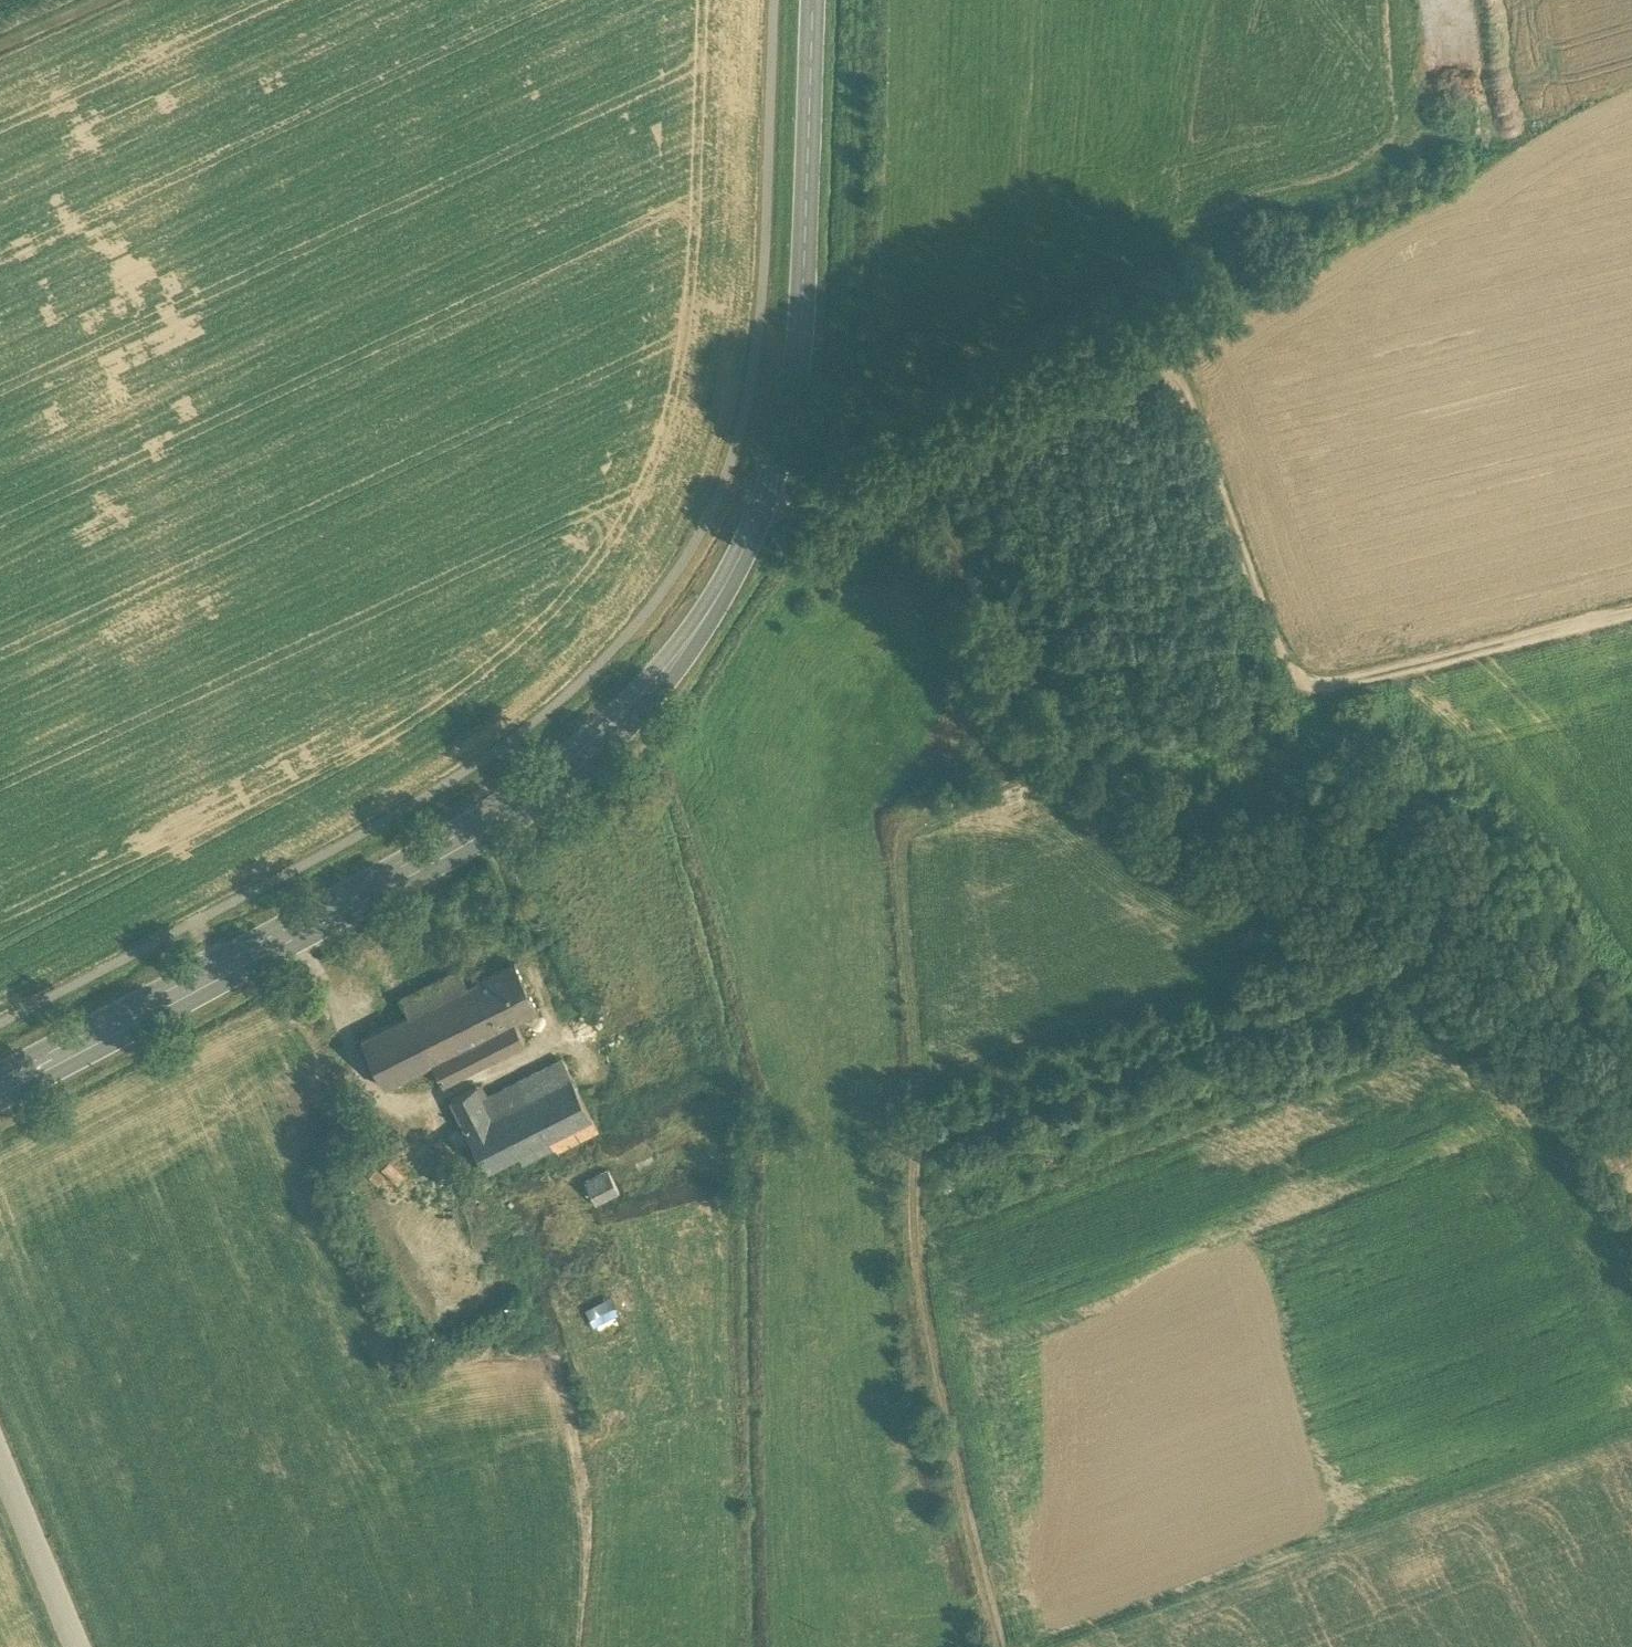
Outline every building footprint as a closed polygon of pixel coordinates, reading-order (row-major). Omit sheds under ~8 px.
[(515,959),(467,982),(501,1052),(525,1041),(515,1021),(540,1009),(515,959)] [(458,965),(400,994),(409,1013),(361,1036),(386,1086),(434,1062),(443,1081),(501,1052),(467,982),(458,965)] [(562,1055),(487,1092),(482,1082),(451,1098),(487,1171),(494,1167),(504,1188),(530,1175),(524,1162),(554,1147),(557,1151),(600,1130),(562,1055)] [(603,1157),(580,1167),(604,1218),(614,1213),(619,1222),(631,1216),(603,1157)] [(584,1306),(592,1324),(617,1312),(609,1294),(584,1306)]
